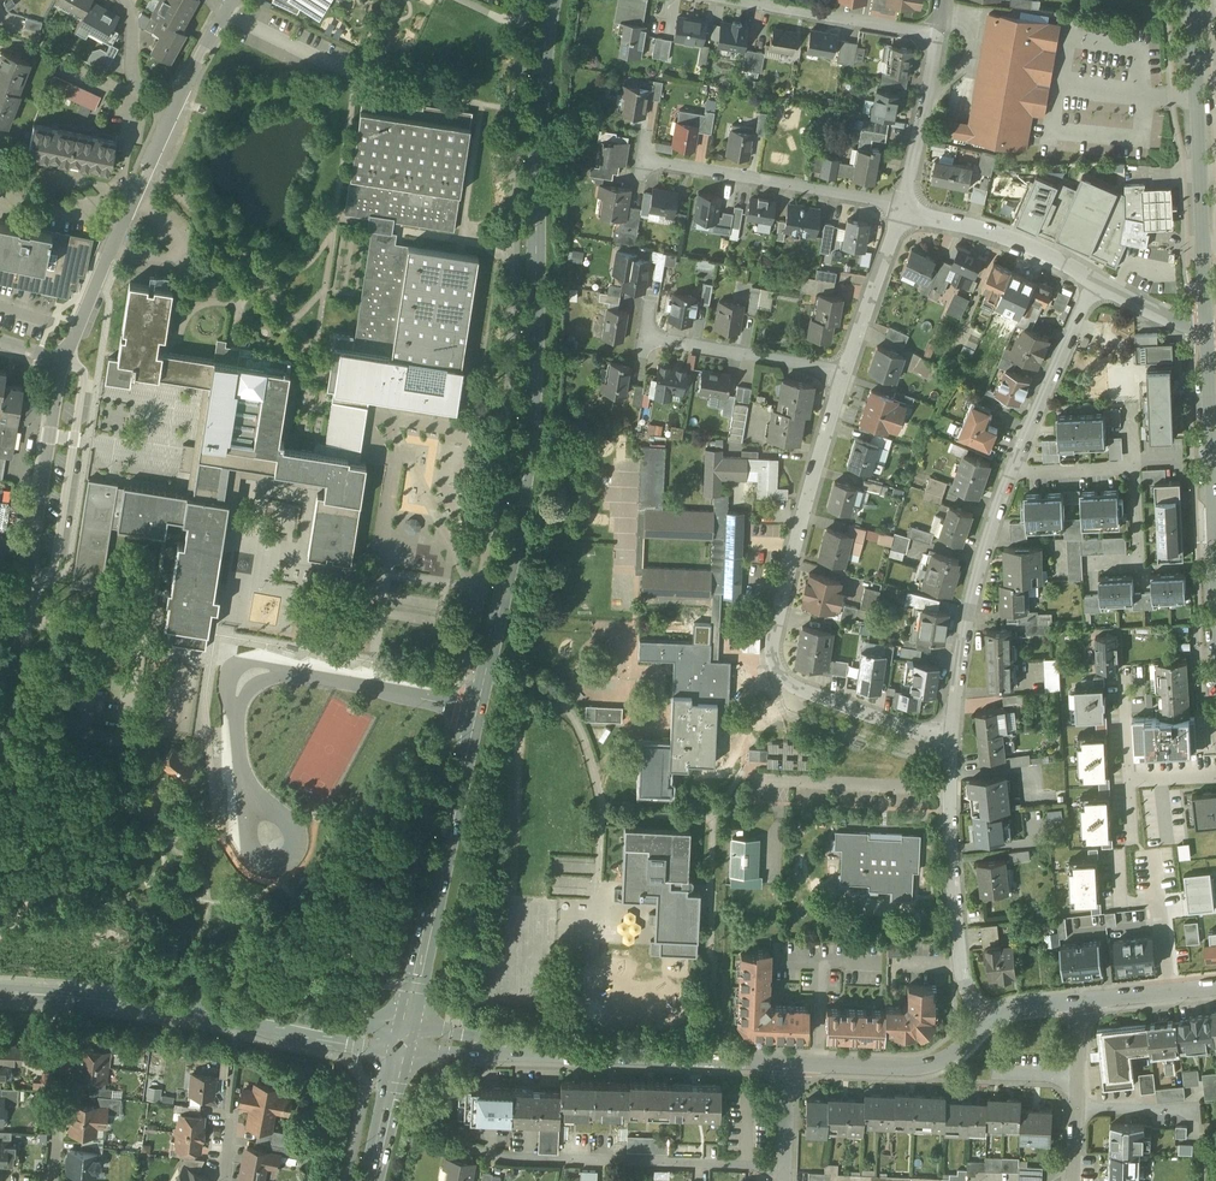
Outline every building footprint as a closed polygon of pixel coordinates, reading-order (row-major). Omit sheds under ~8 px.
[(86,12),(91,1),(92,0),(64,0),(86,12)] [(154,8),(158,0),(150,0),(147,5),(154,8)] [(153,14),(161,19),(181,29),(197,0),(161,0),(153,14)] [(272,1),(294,11),(299,1),(322,17),(333,0),(272,0),(272,1)] [(635,0),(619,0),(615,20),(624,22),(642,25),(646,1),(642,0),(642,1),(635,0)] [(872,9),(880,11),(882,0),(873,0),(872,9)] [(1011,6),(1032,9),(1033,0),(1012,0),(1011,6)] [(108,15),(90,5),(92,2),(91,1),(86,12),(75,30),(86,36),(90,28),(106,37),(104,40),(111,44),(118,32),(112,28),(119,17),(110,11),(108,15)] [(1002,16),(990,14),(988,24),(987,26),(988,26),(985,43),(984,43),(984,45),(981,61),(981,63),(979,77),(978,77),(978,79),(976,93),(975,93),(975,95),(973,109),(972,111),(973,111),(970,125),(970,127),(969,129),(955,127),(953,137),(971,140),(971,141),(973,141),(988,143),(988,144),(990,144),(1005,146),(1006,147),(1006,146),(1021,149),(1023,150),(1023,149),(1026,150),(1027,147),(1028,145),(1027,145),(1030,131),(1030,129),(1032,115),(1033,115),(1033,114),(1044,116),(1044,117),(1045,117),(1045,116),(1047,102),(1048,102),(1048,101),(1048,100),(1053,69),(1054,68),(1053,68),(1055,60),(1054,60),(1057,46),(1054,41),(1047,40),(1047,39),(1046,39),(1047,35),(1050,35),(1052,24),(1049,23),(1050,17),(1022,12),(1021,18),(1002,14),(1002,16)] [(161,19),(153,14),(145,28),(153,33),(154,31),(161,19)] [(707,22),(678,17),(674,39),(703,43),(707,22)] [(43,23),(27,18),(24,27),(40,31),(43,23)] [(181,29),(161,19),(154,31),(161,35),(152,52),(170,61),(186,32),(181,29)] [(642,25),(624,22),(619,54),(641,58),(646,26),(642,25)] [(747,27),(722,23),(718,48),(743,52),(747,27)] [(797,33),(774,29),(772,38),(771,38),(769,49),(794,53),(797,33)] [(836,35),(811,31),(807,52),(832,56),(836,35)] [(664,39),(656,38),(653,58),(661,59),(664,39)] [(672,40),(664,39),(661,59),(669,60),(672,40)] [(849,42),(841,41),(837,63),(845,64),(849,42)] [(858,44),(849,42),(845,64),(853,65),(858,44)] [(707,63),(708,45),(700,45),(699,63),(707,63)] [(913,49),(892,46),(890,62),(887,61),(885,72),(909,76),(913,49)] [(756,51),(746,50),(743,71),(752,72),(756,51)] [(765,53),(756,51),(752,72),(762,74),(765,53)] [(4,52),(0,61),(0,87),(18,94),(30,63),(4,52)] [(110,63),(95,55),(91,63),(106,69),(110,63)] [(101,96),(54,75),(48,88),(95,109),(101,96)] [(663,82),(654,81),(651,100),(660,102),(663,82)] [(636,86),(636,87),(624,85),(623,95),(625,96),(622,111),(620,111),(620,112),(633,114),(633,115),(644,118),(646,108),(645,108),(646,99),(647,100),(649,89),(641,88),(641,87),(636,86)] [(0,87),(0,123),(8,126),(20,95),(18,94),(0,87)] [(898,95),(877,91),(872,115),(893,119),(898,95)] [(471,129),(362,109),(343,214),(367,219),(368,214),(393,218),(392,223),(453,234),(471,129)] [(706,114),(680,110),(678,122),(677,122),(673,146),(694,150),(697,131),(703,132),(706,114)] [(715,112),(706,111),(706,114),(703,132),(711,133),(715,112)] [(769,119),(759,118),(756,135),(766,137),(769,119)] [(888,125),(863,120),(861,129),(887,134),(888,125)] [(754,128),(733,124),(729,144),(727,153),(728,153),(727,155),(749,159),(754,128)] [(69,161),(75,133),(34,125),(28,153),(69,161)] [(617,132),(599,129),(597,140),(600,140),(599,149),(605,150),(603,162),(608,163),(620,164),(625,165),(628,149),(627,149),(629,136),(616,134),(617,132)] [(861,129),(860,137),(885,142),(887,134),(861,129)] [(75,133),(69,161),(111,170),(117,142),(75,133)] [(947,156),(947,141),(932,141),(931,156),(947,156)] [(858,148),(855,165),(838,162),(839,159),(824,156),(824,157),(814,155),(811,170),(821,171),(820,176),(829,178),(830,174),(836,175),(836,174),(878,181),(881,169),(876,169),(880,149),(870,148),(870,150),(858,148)] [(997,156),(983,153),(980,166),(985,167),(984,173),(992,175),(997,156)] [(931,181),(951,186),(956,162),(937,157),(931,181)] [(974,166),(956,162),(951,186),(968,190),(974,166)] [(620,164),(608,163),(608,165),(606,165),(605,171),(590,169),(590,176),(613,180),(613,173),(618,174),(620,164)] [(1061,183),(1039,173),(1019,220),(1041,229),(1061,183)] [(1120,187),(1087,173),(1061,233),(1095,247),(1120,187)] [(630,190),(600,185),(599,195),(605,196),(602,216),(625,220),(630,190)] [(1126,225),(1147,230),(1144,189),(1144,185),(1125,186),(1126,225)] [(982,188),(975,186),(971,199),(978,201),(982,188)] [(1178,228),(1175,187),(1160,188),(1144,189),(1147,230),(1151,230),(1160,229),(1178,228)] [(989,190),(982,188),(978,201),(985,203),(989,190)] [(678,193),(653,189),(652,193),(649,211),(650,211),(667,214),(666,217),(674,218),(678,193)] [(652,193),(644,192),(642,209),(641,214),(649,215),(650,211),(649,211),(652,193)] [(727,198),(703,194),(699,214),(724,218),(727,198)] [(774,202),(751,198),(748,214),(757,216),(756,220),(771,222),(774,202)] [(698,201),(690,200),(686,220),(695,222),(698,201)] [(820,210),(789,205),(784,231),(815,236),(820,210)] [(743,208),(735,207),(731,227),(740,228),(743,208)] [(642,209),(633,208),(630,226),(638,228),(641,214),(642,209)] [(371,231),(390,234),(392,223),(393,218),(368,214),(367,219),(365,230),(371,231)] [(868,223),(848,220),(843,246),(864,249),(865,241),(868,242),(869,232),(866,232),(868,223)] [(25,226),(0,221),(0,258),(19,261),(25,226)] [(834,225),(825,224),(821,244),(831,245),(834,225)] [(1147,230),(1126,225),(1122,243),(1147,249),(1151,230),(1147,230)] [(25,226),(19,261),(45,267),(53,232),(25,226)] [(390,234),(371,231),(355,337),(353,348),(464,365),(480,257),(394,244),(396,235),(390,234)] [(53,232),(45,267),(19,261),(0,258),(0,281),(68,295),(70,284),(75,285),(78,273),(84,275),(92,240),(53,232)] [(831,245),(821,244),(820,253),(829,254),(831,245)] [(984,257),(961,247),(957,245),(953,255),(957,257),(953,266),(958,268),(952,281),(970,289),(974,281),(967,278),(969,273),(976,276),(984,257)] [(918,249),(913,250),(911,249),(902,270),(925,281),(926,281),(932,268),(935,260),(923,255),(922,251),(918,249)] [(666,253),(651,250),(649,261),(649,262),(656,263),(655,269),(653,280),(662,281),(666,253)] [(580,253),(573,251),(572,260),(579,262),(580,253)] [(638,255),(617,252),(614,268),(626,271),(627,264),(648,267),(649,262),(649,261),(637,259),(638,255)] [(939,271),(931,287),(941,292),(951,271),(948,270),(951,264),(943,261),(939,271)] [(697,262),(697,270),(713,271),(714,263),(697,262)] [(1013,270),(995,262),(982,289),(988,292),(981,305),(994,311),(1013,270)] [(648,267),(627,264),(626,271),(623,288),(633,290),(642,292),(642,291),(644,292),(648,267)] [(932,268),(926,281),(925,281),(922,287),(929,291),(931,287),(939,271),(932,268)] [(837,273),(817,269),(815,279),(835,282),(837,273)] [(1031,278),(1013,270),(994,311),(1005,316),(1008,310),(1005,309),(1009,301),(1007,301),(1010,293),(1022,298),(1031,278)] [(815,279),(804,277),(801,291),(820,294),(833,296),(835,282),(815,279)] [(1054,289),(1037,281),(1029,299),(1036,302),(1046,306),(1054,289)] [(149,285),(130,282),(123,330),(126,330),(125,336),(122,335),(118,359),(109,357),(105,383),(131,387),(133,372),(159,376),(163,351),(157,351),(159,335),(165,336),(173,289),(154,286),(154,290),(148,289),(149,285)] [(704,283),(700,305),(709,306),(713,285),(704,283)] [(761,288),(752,287),(747,315),(756,316),(758,303),(761,288)] [(774,290),(761,288),(758,303),(771,305),(774,290)] [(608,293),(600,292),(599,301),(619,304),(621,296),(608,293)] [(1071,297),(1060,292),(1054,306),(1064,311),(1071,297)] [(695,298),(673,294),(668,321),(690,325),(695,298)] [(833,296),(820,294),(816,318),(833,321),(833,322),(837,322),(842,297),(833,296)] [(969,302),(956,295),(948,311),(961,318),(969,302)] [(1026,306),(1023,312),(1030,316),(1036,302),(1029,299),(1026,306)] [(743,306),(719,302),(715,329),(739,333),(743,306)] [(1018,303),(1013,315),(1020,318),(1023,312),(1026,306),(1018,303)] [(627,311),(608,308),(603,337),(603,338),(613,339),(613,340),(618,341),(618,340),(623,341),(627,311)] [(1030,316),(1023,312),(1020,318),(1017,325),(1025,329),(1026,328),(1032,331),(1037,319),(1030,316)] [(833,321),(816,318),(811,317),(808,336),(830,340),(833,322),(833,321)] [(909,335),(890,326),(885,336),(904,347),(909,335)] [(984,332),(975,328),(966,346),(975,350),(984,332)] [(1032,331),(1026,328),(1025,329),(1022,336),(1020,336),(1013,351),(1013,352),(1023,356),(1022,358),(1038,365),(1041,357),(1042,357),(1048,345),(1047,344),(1050,339),(1032,331)] [(370,393),(457,406),(464,365),(353,348),(355,337),(329,333),(325,356),(332,357),(328,387),(335,387),(370,393)] [(218,339),(215,360),(238,363),(240,349),(225,346),(226,340),(218,339)] [(1176,342),(1158,342),(1158,343),(1136,344),(1137,362),(1157,362),(1157,367),(1161,367),(1161,361),(1174,361),(1174,355),(1176,355),(1176,342)] [(931,357),(935,344),(929,343),(925,355),(931,357)] [(891,351),(877,346),(868,372),(895,381),(903,355),(896,353),(896,354),(891,353),(891,351)] [(975,350),(966,346),(963,353),(972,357),(975,350)] [(1013,351),(1007,348),(1002,357),(1017,364),(1019,365),(1022,358),(1023,356),(1013,352),(1013,351)] [(215,360),(163,351),(159,376),(210,384),(201,445),(199,458),(235,464),(250,466),(275,470),(327,478),(324,495),(318,494),(308,555),(327,558),(327,554),(333,555),(333,559),(351,562),(366,463),(359,462),(349,461),(350,457),(324,453),(326,443),(316,441),(314,451),(284,447),(284,441),(279,441),(292,361),(241,353),(241,349),(240,349),(238,363),(215,360)] [(687,365),(694,366),(695,354),(688,353),(687,365)] [(1017,364),(1002,357),(998,366),(1007,370),(1007,369),(1013,372),(1017,364)] [(933,364),(921,358),(914,369),(926,376),(933,364)] [(630,367),(623,366),(623,365),(612,363),(609,382),(604,381),(602,392),(626,396),(630,367)] [(670,366),(659,365),(654,395),(670,397),(671,391),(682,393),(686,370),(670,367),(670,366)] [(1157,367),(1148,367),(1149,394),(1144,395),(1145,425),(1151,425),(1151,430),(1147,430),(1148,438),(1175,437),(1173,391),(1175,391),(1175,380),(1173,380),(1172,366),(1161,367),(1157,367)] [(1013,372),(1007,369),(1007,370),(1003,379),(1004,382),(999,394),(998,394),(1003,397),(1020,404),(1024,396),(1025,396),(1030,385),(1029,385),(1031,380),(1013,372)] [(730,375),(702,370),(702,375),(701,375),(699,382),(700,382),(699,392),(725,396),(727,397),(727,395),(730,375)] [(655,375),(646,373),(644,387),(643,393),(644,393),(652,394),(655,375)] [(813,385),(786,380),(784,393),(781,393),(778,409),(803,413),(808,414),(813,385)] [(4,385),(2,400),(1,400),(0,408),(0,416),(17,419),(19,419),(24,388),(4,385)] [(636,386),(632,406),(641,407),(644,393),(643,393),(644,387),(636,386)] [(737,386),(735,400),(742,401),(744,387),(737,386)] [(370,393),(335,387),(326,443),(324,453),(350,457),(349,461),(359,462),(370,393)] [(744,387),(742,401),(749,402),(751,388),(744,387)] [(999,394),(988,389),(985,395),(998,403),(999,404),(1003,397),(998,394),(999,394)] [(893,398),(871,391),(867,403),(866,402),(864,409),(865,409),(861,421),(886,430),(887,426),(896,429),(900,418),(904,419),(905,419),(901,417),(904,406),(905,403),(905,402),(893,398)] [(914,397),(896,391),(893,398),(905,402),(905,403),(912,405),(914,397)] [(735,396),(727,395),(727,397),(725,396),(722,415),(732,417),(735,396)] [(985,395),(984,395),(981,402),(992,408),(992,409),(995,410),(998,403),(985,395)] [(981,402),(974,399),(958,437),(967,440),(967,439),(980,445),(992,450),(992,449),(999,432),(998,431),(998,430),(990,427),(984,424),(985,422),(990,424),(993,416),(990,414),(992,409),(992,408),(981,402)] [(748,407),(735,405),(734,412),(747,414),(748,407)] [(778,409),(774,408),(771,425),(774,425),(772,439),(798,443),(803,413),(778,409)] [(1105,413),(1106,425),(1121,425),(1121,408),(1104,409),(1105,413)] [(747,414),(734,412),(732,419),(746,421),(747,414)] [(1105,413),(1057,416),(1059,449),(1107,446),(1106,425),(1105,413)] [(0,416),(0,456),(11,458),(17,419),(0,416)] [(746,421),(732,419),(731,426),(745,428),(746,421)] [(648,424),(647,434),(662,434),(662,425),(648,424)] [(682,438),(683,427),(671,426),(670,436),(682,438)] [(745,428),(731,426),(730,432),(743,435),(745,428)] [(743,435),(730,432),(729,439),(742,442),(743,435)] [(892,439),(873,433),(871,442),(878,445),(889,448),(892,439)] [(1110,458),(1123,457),(1122,436),(1109,437),(1110,458)] [(871,442),(855,438),(847,464),(870,471),(878,445),(871,442)] [(970,450),(954,443),(951,452),(964,457),(965,455),(967,456),(970,450)] [(199,458),(201,445),(191,444),(189,458),(187,472),(196,473),(199,458)] [(992,450),(980,445),(977,452),(993,459),(996,451),(992,449),(992,450)] [(666,447),(641,446),(640,458),(665,459),(666,447)] [(758,458),(749,458),(749,459),(742,459),(742,457),(722,457),(722,450),(706,449),(704,495),(714,495),(714,511),(645,508),(644,535),(645,535),(645,534),(712,536),(712,538),(713,538),(711,570),(643,567),(642,594),(643,594),(643,592),(709,595),(709,597),(710,597),(711,592),(724,593),(723,597),(740,598),(740,597),(739,596),(740,572),(741,572),(742,559),(741,559),(742,534),(743,534),(744,512),(728,511),(729,495),(720,494),(721,479),(758,480),(757,497),(777,498),(778,489),(788,489),(788,488),(777,488),(778,459),(758,458)] [(758,451),(742,450),(742,457),(742,459),(749,459),(749,458),(758,458),(758,451)] [(967,456),(965,455),(964,457),(961,466),(965,467),(960,480),(957,479),(954,488),(974,494),(977,487),(982,489),(986,477),(986,478),(991,464),(967,456)] [(199,458),(196,473),(193,495),(229,501),(235,464),(199,458)] [(1166,469),(1143,470),(1144,484),(1155,483),(1155,482),(1167,482),(1166,469)] [(948,483),(930,477),(925,491),(944,497),(948,483)] [(112,524),(118,525),(124,485),(88,479),(71,586),(101,590),(112,524)] [(882,485),(864,480),(862,489),(862,490),(880,495),(882,485)] [(1167,482),(1155,482),(1155,483),(1155,484),(1159,484),(1160,491),(1156,491),(1156,501),(1157,501),(1158,507),(1156,507),(1157,518),(1161,517),(1161,524),(1157,524),(1158,534),(1162,534),(1162,541),(1158,541),(1159,551),(1162,551),(1163,558),(1159,558),(1159,559),(1185,558),(1181,481),(1167,482)] [(862,489),(835,482),(828,508),(856,515),(862,490),(862,489)] [(193,495),(124,485),(118,525),(164,533),(167,515),(193,520),(189,545),(179,544),(163,641),(207,648),(213,610),(221,611),(223,595),(214,593),(229,501),(193,495)] [(1081,490),(1064,491),(1064,493),(1064,504),(1081,503),(1081,493),(1081,490)] [(944,497),(925,491),(923,499),(941,505),(944,497)] [(1120,491),(1081,493),(1082,519),(1082,525),(1083,525),(1083,528),(1084,528),(1084,525),(1091,524),(1091,528),(1113,527),(1113,523),(1120,523),(1120,527),(1121,526),(1121,523),(1121,513),(1124,512),(1124,499),(1120,500),(1120,491)] [(1064,493),(1025,495),(1025,504),(1022,505),(1023,518),(1026,518),(1026,522),(1027,528),(1027,531),(1028,531),(1028,528),(1035,527),(1035,531),(1057,530),(1057,526),(1064,526),(1064,529),(1065,529),(1065,526),(1066,526),(1065,519),(1064,504),(1064,493)] [(972,515),(950,507),(940,536),(962,544),(972,515)] [(421,524),(417,518),(411,517),(405,521),(404,527),(408,533),(415,534),(420,530),(421,524)] [(1082,519),(1065,519),(1066,526),(1065,526),(1065,529),(1065,539),(1067,539),(1067,540),(1082,539),(1084,539),(1084,528),(1083,528),(1083,525),(1082,525),(1082,519)] [(1026,522),(1011,523),(1011,541),(1028,540),(1028,531),(1027,531),(1027,528),(1026,522)] [(867,529),(850,525),(847,534),(851,535),(847,549),(861,552),(867,529)] [(934,534),(910,526),(907,537),(910,538),(930,544),(934,534)] [(847,534),(827,529),(819,558),(843,564),(847,549),(851,535),(847,534)] [(907,537),(895,533),(890,550),(906,554),(910,538),(907,537)] [(1127,537),(1105,538),(1106,554),(1127,553),(1127,537)] [(1097,538),(1089,539),(1090,554),(1098,554),(1097,538)] [(1105,538),(1097,538),(1098,554),(1106,554),(1105,538)] [(1082,555),(1082,539),(1067,540),(1069,581),(1084,580),(1082,555)] [(1084,539),(1082,539),(1082,555),(1090,554),(1089,539),(1084,539)] [(1040,548),(1007,549),(1008,583),(1029,582),(1044,582),(1044,581),(1040,581),(1040,572),(1042,572),(1042,558),(1039,558),(1039,549),(1040,549),(1040,548)] [(959,562),(932,553),(922,586),(949,594),(959,562)] [(841,581),(821,576),(810,573),(808,582),(806,581),(803,593),(805,594),(803,603),(804,603),(805,604),(806,603),(815,606),(814,608),(816,609),(816,606),(831,610),(832,610),(833,604),(839,605),(842,590),(839,590),(841,581)] [(1186,573),(1152,574),(1153,592),(1153,602),(1154,602),(1187,600),(1186,573)] [(1133,575),(1100,577),(1101,595),(1101,604),(1102,604),(1134,603),(1135,603),(1134,593),(1133,575)] [(1029,582),(1008,583),(1002,583),(1002,605),(1002,612),(1030,611),(1029,582)] [(881,591),(865,587),(860,608),(876,612),(881,591)] [(939,600),(907,591),(906,599),(904,599),(904,603),(907,604),(907,602),(915,603),(910,640),(917,641),(917,639),(932,641),(932,640),(943,642),(943,639),(944,638),(945,632),(944,632),(947,612),(937,611),(939,600)] [(1153,592),(1143,593),(1144,609),(1154,609),(1154,602),(1153,602),(1153,592)] [(1144,609),(1143,593),(1134,593),(1135,603),(1134,603),(1134,610),(1144,609)] [(1101,595),(1084,596),(1085,612),(1102,611),(1102,604),(1101,604),(1101,595)] [(839,605),(833,604),(832,610),(831,610),(830,617),(840,619),(844,606),(839,605)] [(858,607),(844,604),(844,606),(840,619),(854,622),(858,607)] [(1039,615),(1020,616),(1020,624),(1026,624),(1039,623),(1039,615)] [(830,617),(825,616),(823,630),(831,631),(831,632),(838,633),(840,619),(830,617)] [(1039,623),(1026,624),(1027,635),(1050,634),(1050,623),(1039,623)] [(823,630),(803,627),(797,664),(821,668),(822,664),(826,665),(827,659),(831,632),(831,631),(823,630)] [(1012,632),(988,632),(989,661),(1013,660),(1012,632)] [(1118,636),(1096,637),(1097,670),(1120,669),(1118,636)] [(932,641),(917,639),(917,641),(910,640),(905,639),(903,647),(917,649),(931,651),(932,641)] [(711,643),(640,640),(639,659),(674,660),(672,694),(717,696),(717,702),(729,703),(730,661),(710,660),(711,643)] [(894,645),(884,644),(883,654),(882,663),(891,664),(894,645)] [(903,647),(897,646),(895,654),(915,657),(917,649),(903,647)] [(883,654),(860,651),(859,663),(861,663),(861,664),(862,664),(860,672),(863,672),(862,678),(859,678),(857,689),(878,692),(882,666),(882,663),(883,654)] [(827,659),(826,665),(822,664),(821,668),(820,674),(832,676),(832,674),(834,660),(827,659)] [(1061,675),(1060,659),(1046,659),(1046,692),(1061,690),(1061,675)] [(848,661),(834,660),(832,674),(847,675),(848,661)] [(1013,660),(989,661),(990,689),(1014,688),(1013,660)] [(939,666),(913,662),(906,661),(903,680),(910,681),(909,690),(895,688),(892,704),(898,705),(898,707),(899,707),(899,704),(902,705),(901,707),(919,710),(921,700),(920,700),(921,693),(935,695),(939,666)] [(1161,689),(1189,688),(1189,683),(1188,683),(1187,661),(1159,663),(1161,689)] [(1104,686),(1076,687),(1078,718),(1106,717),(1104,686)] [(1189,688),(1161,689),(1162,718),(1190,716),(1188,691),(1189,691),(1189,688)] [(717,696),(672,694),(670,743),(669,767),(670,768),(688,768),(689,763),(715,764),(717,702),(717,696)] [(1024,694),(1003,696),(1004,705),(1025,703),(1024,694)] [(596,706),(586,705),(586,720),(595,721),(596,706)] [(622,707),(596,706),(595,721),(622,722),(622,707)] [(1003,708),(989,709),(987,713),(976,714),(979,735),(1004,733),(1009,732),(1007,711),(1003,708)] [(1162,718),(1134,719),(1136,758),(1197,754),(1195,716),(1190,716),(1162,718)] [(1004,733),(979,735),(982,762),(1007,759),(1004,733)] [(1106,735),(1079,736),(1081,780),(1108,779),(1106,735)] [(670,743),(642,742),(641,753),(643,753),(641,792),(671,794),(672,783),(668,782),(668,773),(670,773),(670,768),(669,767),(670,743)] [(172,748),(161,761),(183,779),(194,766),(172,748)] [(767,750),(749,749),(749,760),(767,761),(767,750)] [(1030,755),(1011,757),(1012,767),(1031,765),(1030,755)] [(1010,803),(1009,799),(1011,799),(1008,776),(973,781),(976,804),(995,801),(995,805),(1010,803)] [(1192,796),(1196,828),(1215,825),(1215,793),(1192,796)] [(1109,795),(1081,797),(1084,841),(1112,840),(1109,795)] [(120,798),(113,805),(118,810),(125,803),(120,798)] [(1049,819),(1063,818),(1063,810),(1049,811),(1049,819)] [(1003,811),(974,814),(975,826),(977,826),(978,831),(977,832),(978,843),(1003,840),(1001,822),(1005,821),(1003,811)] [(690,829),(625,826),(622,902),(656,903),(654,940),(654,941),(660,941),(659,954),(669,954),(688,955),(697,956),(699,908),(690,908),(690,899),(686,898),(687,886),(688,886),(690,886),(691,885),(693,884),(693,882),(693,881),(692,878),(691,877),(690,876),(689,876),(688,876),(690,829)] [(920,835),(836,831),(836,840),(832,840),(832,849),(842,849),(841,875),(840,875),(839,886),(848,887),(848,883),(857,883),(857,881),(868,881),(868,892),(877,892),(877,890),(892,890),(891,901),(900,902),(900,899),(911,899),(912,871),(918,871),(920,835)] [(1028,836),(1009,838),(1010,852),(1029,850),(1028,836)] [(760,840),(731,838),(729,874),(758,876),(760,840)] [(1180,859),(1191,858),(1190,843),(1179,844),(1180,859)] [(1029,850),(1010,852),(1011,861),(1030,859),(1029,850)] [(1098,859),(1070,860),(1072,905),(1099,904),(1098,859)] [(1006,860),(980,863),(983,894),(999,892),(999,894),(1010,893),(1009,882),(1008,882),(1007,872),(1008,872),(1006,860)] [(1213,872),(1185,874),(1188,911),(1215,909),(1213,872)] [(1106,913),(1107,925),(1117,924),(1116,912),(1106,913)] [(1067,932),(1066,917),(1058,918),(1060,933),(1067,932)] [(893,920),(879,919),(878,928),(893,929),(893,920)] [(1201,944),(1199,922),(1185,922),(1186,944),(1201,944)] [(998,925),(981,927),(984,949),(989,949),(989,948),(1001,946),(998,925)] [(1152,939),(1117,943),(1120,973),(1155,970),(1152,939)] [(660,941),(654,941),(654,940),(651,940),(650,954),(659,954),(660,941)] [(1101,940),(1061,945),(1065,978),(1104,973),(1101,940)] [(585,943),(585,955),(598,955),(598,943),(585,943)] [(907,945),(888,944),(888,956),(907,957),(907,945)] [(1001,946),(989,948),(989,949),(990,961),(989,961),(990,968),(991,968),(992,978),(1001,977),(1001,978),(1012,977),(1012,976),(1018,975),(1015,945),(1013,945),(1014,948),(1001,949),(1001,946)] [(739,1000),(766,1003),(766,999),(768,999),(769,980),(768,979),(768,974),(769,974),(770,951),(756,950),(756,955),(741,954),(739,1000)] [(932,987),(908,986),(908,1004),(904,1007),(886,1006),(886,1011),(885,1030),(894,1031),(894,1033),(914,1034),(914,1032),(916,1032),(920,1036),(927,1030),(928,1031),(929,1030),(928,1029),(935,1022),(931,1018),(931,1016),(933,1016),(934,996),(932,995),(932,987)] [(766,1003),(739,1000),(738,1020),(738,1021),(750,1034),(751,1034),(769,1035),(770,1008),(766,1003)] [(770,1008),(769,1035),(806,1036),(808,1007),(794,1007),(794,1008),(788,1008),(788,1007),(775,1006),(775,1008),(770,1008)] [(854,1039),(856,1010),(827,1009),(826,1038),(854,1039)] [(856,1010),(854,1039),(884,1040),(885,1030),(886,1011),(856,1010)] [(1190,1017),(1191,1020),(1178,1021),(1180,1047),(1188,1046),(1188,1049),(1209,1046),(1209,1043),(1215,1043),(1215,1041),(1213,1015),(1205,1016),(1205,1015),(1190,1017)] [(1177,1021),(1149,1024),(1152,1050),(1153,1058),(1162,1057),(1161,1054),(1167,1054),(1168,1061),(1165,1061),(1166,1075),(1176,1074),(1175,1060),(1173,1060),(1173,1053),(1181,1052),(1180,1047),(1178,1021),(1177,1021)] [(1149,1024),(1098,1030),(1100,1050),(1099,1050),(1100,1059),(1101,1059),(1105,1089),(1135,1086),(1131,1052),(1152,1050),(1149,1024)] [(121,1045),(99,1043),(98,1051),(110,1052),(120,1054),(121,1045)] [(16,1046),(1,1045),(1,1058),(6,1058),(20,1059),(20,1064),(21,1064),(22,1047),(16,1047),(16,1046)] [(98,1051),(79,1049),(78,1064),(108,1068),(110,1052),(98,1051)] [(229,1062),(221,1061),(219,1078),(228,1079),(229,1062)] [(108,1068),(78,1064),(76,1080),(91,1082),(106,1083),(108,1068)] [(1184,1070),(1185,1086),(1201,1084),(1199,1069),(1184,1070)] [(1204,1083),(1206,1100),(1215,1099),(1215,1073),(1214,1074),(1215,1082),(1204,1083)] [(216,1077),(193,1074),(191,1092),(198,1093),(198,1095),(214,1097),(216,1077)] [(1155,1078),(1140,1079),(1142,1094),(1156,1092),(1156,1090),(1155,1078)] [(569,1082),(561,1081),(561,1091),(560,1115),(593,1116),(594,1113),(595,1083),(588,1082),(579,1082),(569,1082)] [(671,1083),(630,1081),(630,1084),(629,1113),(670,1114),(671,1083)] [(103,1083),(91,1082),(90,1096),(98,1097),(112,1098),(113,1090),(105,1089),(106,1083),(103,1083)] [(630,1084),(595,1083),(594,1113),(629,1114),(629,1113),(630,1084)] [(694,1115),(695,1084),(671,1083),(670,1114),(694,1115)] [(695,1084),(694,1115),(720,1116),(721,1085),(695,1084)] [(278,1089),(256,1085),(255,1093),(243,1091),(240,1104),(252,1106),(248,1127),(270,1131),(272,1119),(268,1118),(268,1117),(271,1115),(272,1110),(284,1113),(287,1099),(277,1097),(278,1089)] [(145,1086),(144,1099),(161,1100),(162,1088),(145,1086)] [(512,1089),(459,1087),(458,1119),(511,1121),(512,1089)] [(1177,1087),(1156,1090),(1156,1092),(1158,1103),(1179,1101),(1177,1087)] [(19,1089),(1,1088),(1,1098),(4,1098),(4,1102),(18,1103),(19,1103),(19,1089)] [(561,1091),(512,1089),(511,1121),(512,1121),(512,1118),(526,1118),(526,1121),(539,1122),(539,1119),(559,1120),(559,1123),(560,1115),(561,1091)] [(880,1096),(864,1095),(864,1101),(863,1124),(878,1125),(880,1096)] [(915,1096),(894,1095),(894,1096),(895,1097),(893,1125),(914,1126),(915,1096)] [(894,1096),(880,1096),(878,1125),(893,1125),(895,1097),(894,1096)] [(945,1097),(915,1096),(914,1126),(944,1128),(945,1102),(945,1097)] [(112,1098),(98,1097),(97,1108),(97,1109),(107,1110),(107,1111),(120,1112),(121,1099),(112,1098)] [(849,1100),(828,1099),(828,1101),(826,1130),(827,1130),(847,1131),(848,1101),(849,1101),(849,1100)] [(1006,1100),(989,1099),(988,1126),(1005,1126),(1006,1100)] [(828,1101),(807,1100),(805,1133),(827,1134),(827,1130),(826,1130),(828,1101)] [(1023,1101),(1006,1100),(1005,1126),(1021,1127),(1022,1110),(1023,1101)] [(849,1101),(848,1101),(847,1131),(863,1131),(863,1124),(864,1101),(849,1101)] [(970,1103),(945,1102),(944,1131),(969,1132),(969,1130),(970,1103)] [(989,1104),(970,1103),(969,1130),(988,1130),(988,1126),(989,1104)] [(97,1108),(74,1106),(74,1107),(75,1107),(73,1119),(71,1133),(84,1134),(84,1132),(94,1133),(95,1125),(105,1126),(107,1111),(107,1110),(97,1109),(97,1108)] [(201,1108),(183,1106),(182,1115),(200,1117),(201,1108)] [(1052,1111),(1022,1110),(1021,1127),(1021,1141),(1022,1141),(1022,1138),(1032,1138),(1032,1136),(1039,1136),(1039,1141),(1051,1141),(1052,1111)] [(200,1117),(182,1115),(181,1120),(179,1122),(177,1132),(204,1135),(204,1130),(202,1130),(203,1117),(200,1117)] [(453,1120),(440,1119),(439,1131),(452,1132),(453,1120)] [(509,1125),(488,1124),(488,1138),(495,1138),(495,1146),(509,1146),(509,1125)] [(1145,1126),(1111,1125),(1110,1154),(1113,1154),(1138,1155),(1144,1155),(1145,1126)] [(1187,1127),(1177,1127),(1176,1138),(1187,1138),(1187,1127)] [(559,1129),(539,1128),(538,1152),(558,1153),(559,1129)] [(0,1131),(0,1142),(7,1142),(7,1144),(11,1144),(12,1132),(0,1131)] [(204,1135),(177,1132),(176,1142),(179,1145),(178,1150),(196,1152),(199,1152),(201,1139),(203,1140),(204,1135)] [(293,1135),(276,1132),(273,1145),(290,1149),(293,1135)] [(643,1137),(628,1136),(627,1152),(642,1152),(643,1137)] [(669,1138),(646,1137),(646,1153),(668,1153),(669,1138)] [(273,1145),(268,1144),(267,1152),(281,1155),(281,1156),(304,1160),(306,1152),(290,1149),(273,1145)] [(1193,1146),(1180,1146),(1180,1155),(1192,1155),(1193,1146)] [(248,1149),(246,1158),(247,1159),(246,1166),(242,1165),(239,1180),(242,1180),(263,1180),(266,1167),(278,1169),(281,1156),(281,1155),(267,1152),(248,1149)] [(196,1152),(178,1150),(177,1157),(184,1158),(195,1159),(196,1152)] [(98,1154),(69,1151),(67,1173),(96,1176),(96,1171),(98,1171),(100,1167),(100,1164),(99,1160),(97,1160),(98,1154)] [(1113,1154),(1112,1180),(1118,1180),(1137,1180),(1138,1155),(1113,1154)] [(447,1157),(444,1168),(449,1169),(447,1180),(470,1180),(474,1163),(447,1157)] [(1003,1158),(986,1157),(986,1162),(986,1171),(1003,1172),(1003,1158)] [(195,1159),(184,1158),(178,1169),(181,1171),(183,1167),(197,1175),(205,1160),(195,1159)] [(1020,1158),(1003,1158),(1003,1172),(1019,1173),(1020,1158)] [(986,1162),(967,1161),(967,1170),(967,1176),(976,1176),(976,1171),(986,1171),(986,1162)] [(838,1174),(838,1165),(825,1164),(824,1174),(830,1174),(830,1180),(850,1180),(851,1175),(838,1174)] [(183,1167),(181,1171),(177,1179),(181,1180),(209,1180),(197,1175),(183,1167)] [(1028,1167),(1027,1180),(1043,1180),(1043,1168),(1028,1167)] [(597,1169),(580,1169),(580,1180),(597,1180),(597,1169)] [(958,1170),(958,1175),(949,1174),(949,1179),(941,1179),(941,1180),(966,1180),(967,1176),(967,1170),(958,1170)] [(483,1172),(482,1180),(491,1180),(492,1176),(493,1174),(483,1172)] [(809,1173),(808,1180),(830,1180),(830,1174),(824,1174),(809,1173)]
